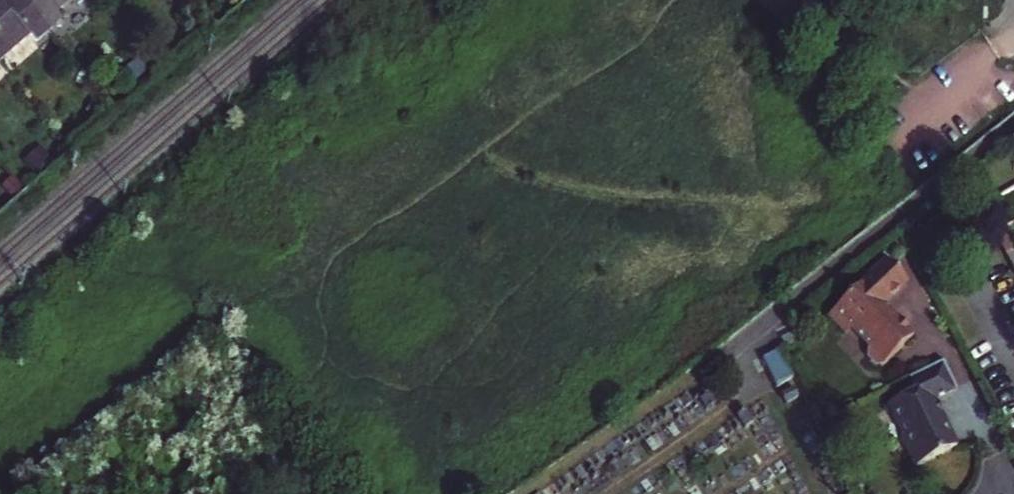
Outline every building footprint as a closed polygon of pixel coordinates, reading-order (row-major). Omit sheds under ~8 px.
[(26,0),(0,0),(0,62),(33,32),(40,40),(52,29),(26,0)] [(52,29),(66,16),(60,9),(69,0),(26,0),(52,29)] [(892,261),(831,313),(849,334),(856,328),(873,348),(869,351),(869,355),(879,367),(886,365),(918,337),(900,316),(890,304),(912,285),(892,261)] [(779,351),(761,359),(775,386),(792,378),(779,351)] [(932,402),(954,391),(941,363),(907,379),(914,393),(888,406),(903,437),(900,439),(913,466),(937,455),(954,446),(932,402)]
